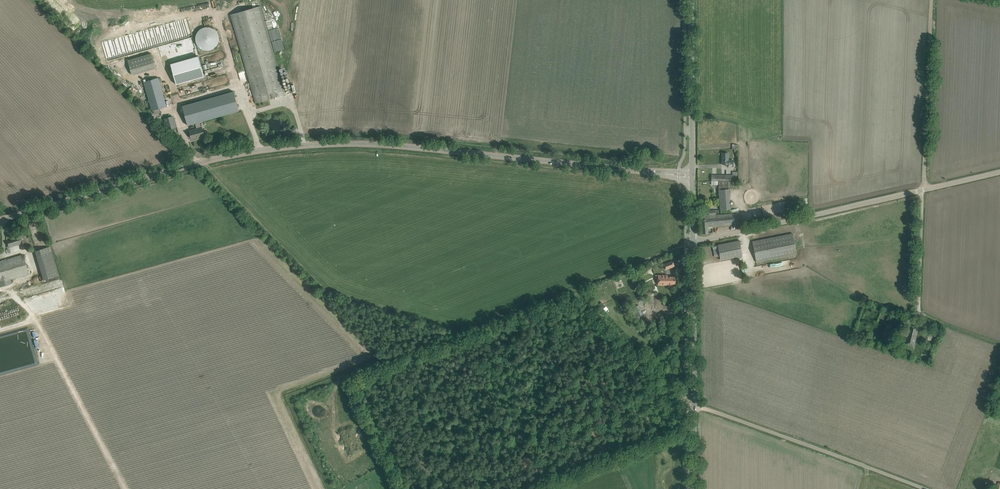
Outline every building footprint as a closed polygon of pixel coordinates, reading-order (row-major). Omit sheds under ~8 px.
[(230,14),(255,103),(286,94),(260,6),(230,14)] [(189,16),(103,39),(108,59),(159,45),(164,62),(195,54),(191,37),(194,36),(189,16)] [(204,29),(199,32),(196,37),(196,43),(199,48),(204,51),(209,52),(215,50),(218,45),(220,40),(218,34),(215,30),(209,28),(204,29)] [(132,75),(156,68),(152,53),(128,60),(132,75)] [(198,56),(176,62),(182,83),(204,76),(198,56)] [(152,111),(167,107),(159,77),(143,82),(152,111)] [(233,91),(182,106),(188,125),(195,123),(199,122),(239,111),(233,91)] [(173,117),(165,119),(168,130),(176,128),(173,117)] [(197,129),(189,131),(191,138),(200,136),(200,137),(204,136),(202,127),(201,128),(199,122),(195,123),(197,129)] [(722,164),(727,164),(728,164),(733,164),(733,160),(728,160),(728,153),(722,153),(722,164)] [(733,188),(732,181),(718,181),(719,190),(720,210),(730,209),(729,189),(733,188)] [(751,218),(764,216),(762,206),(750,208),(751,218)] [(741,224),(740,219),(740,213),(711,216),(711,215),(709,215),(701,215),(703,233),(703,234),(708,233),(708,227),(741,224)] [(797,254),(793,233),(752,241),(756,262),(797,254)] [(18,238),(7,241),(8,246),(7,246),(9,253),(11,252),(9,248),(20,245),(22,249),(31,247),(27,235),(18,237),(18,238)] [(742,255),(742,254),(739,241),(718,245),(721,260),(742,255)] [(43,280),(59,275),(50,246),(35,251),(43,280)] [(10,279),(28,274),(23,255),(0,261),(0,287),(12,284),(10,279)] [(674,266),(672,261),(664,264),(666,269),(674,266)] [(658,275),(655,275),(655,279),(658,279),(658,285),(663,285),(668,285),(668,284),(675,284),(675,276),(668,276),(668,275),(658,275)] [(618,295),(636,289),(634,282),(616,288),(618,295)] [(638,293),(641,300),(655,294),(652,287),(638,293)] [(655,309),(640,318),(643,324),(658,315),(655,309)] [(907,336),(905,344),(906,344),(904,349),(913,351),(919,327),(910,325),(909,332),(905,331),(903,335),(907,336)] [(893,337),(894,331),(885,328),(883,333),(893,337)]
